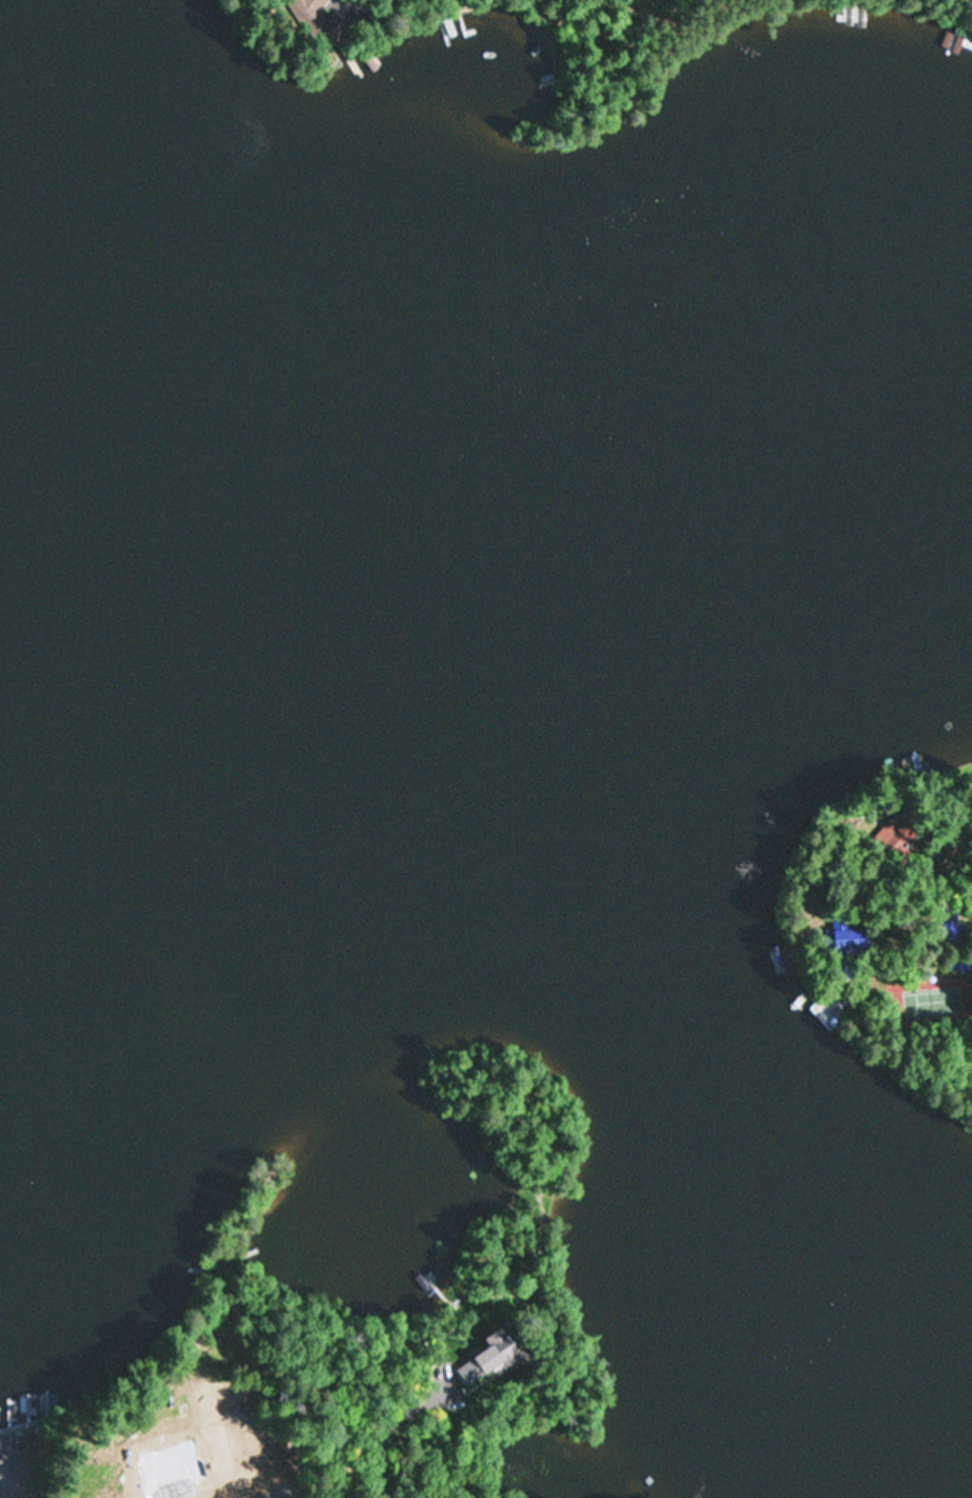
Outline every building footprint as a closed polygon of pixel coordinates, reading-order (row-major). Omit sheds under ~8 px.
[(329,45),(341,29),(320,14),(331,0),(298,0),(288,14),(329,45)] [(918,833),(897,813),(883,827),(904,847),(918,833)] [(961,908),(946,909),(948,935),(963,934),(961,908)] [(838,911),(838,942),(864,942),(864,911),(838,911)] [(812,1007),(834,1029),(853,1011),(830,989),(812,1007)]
